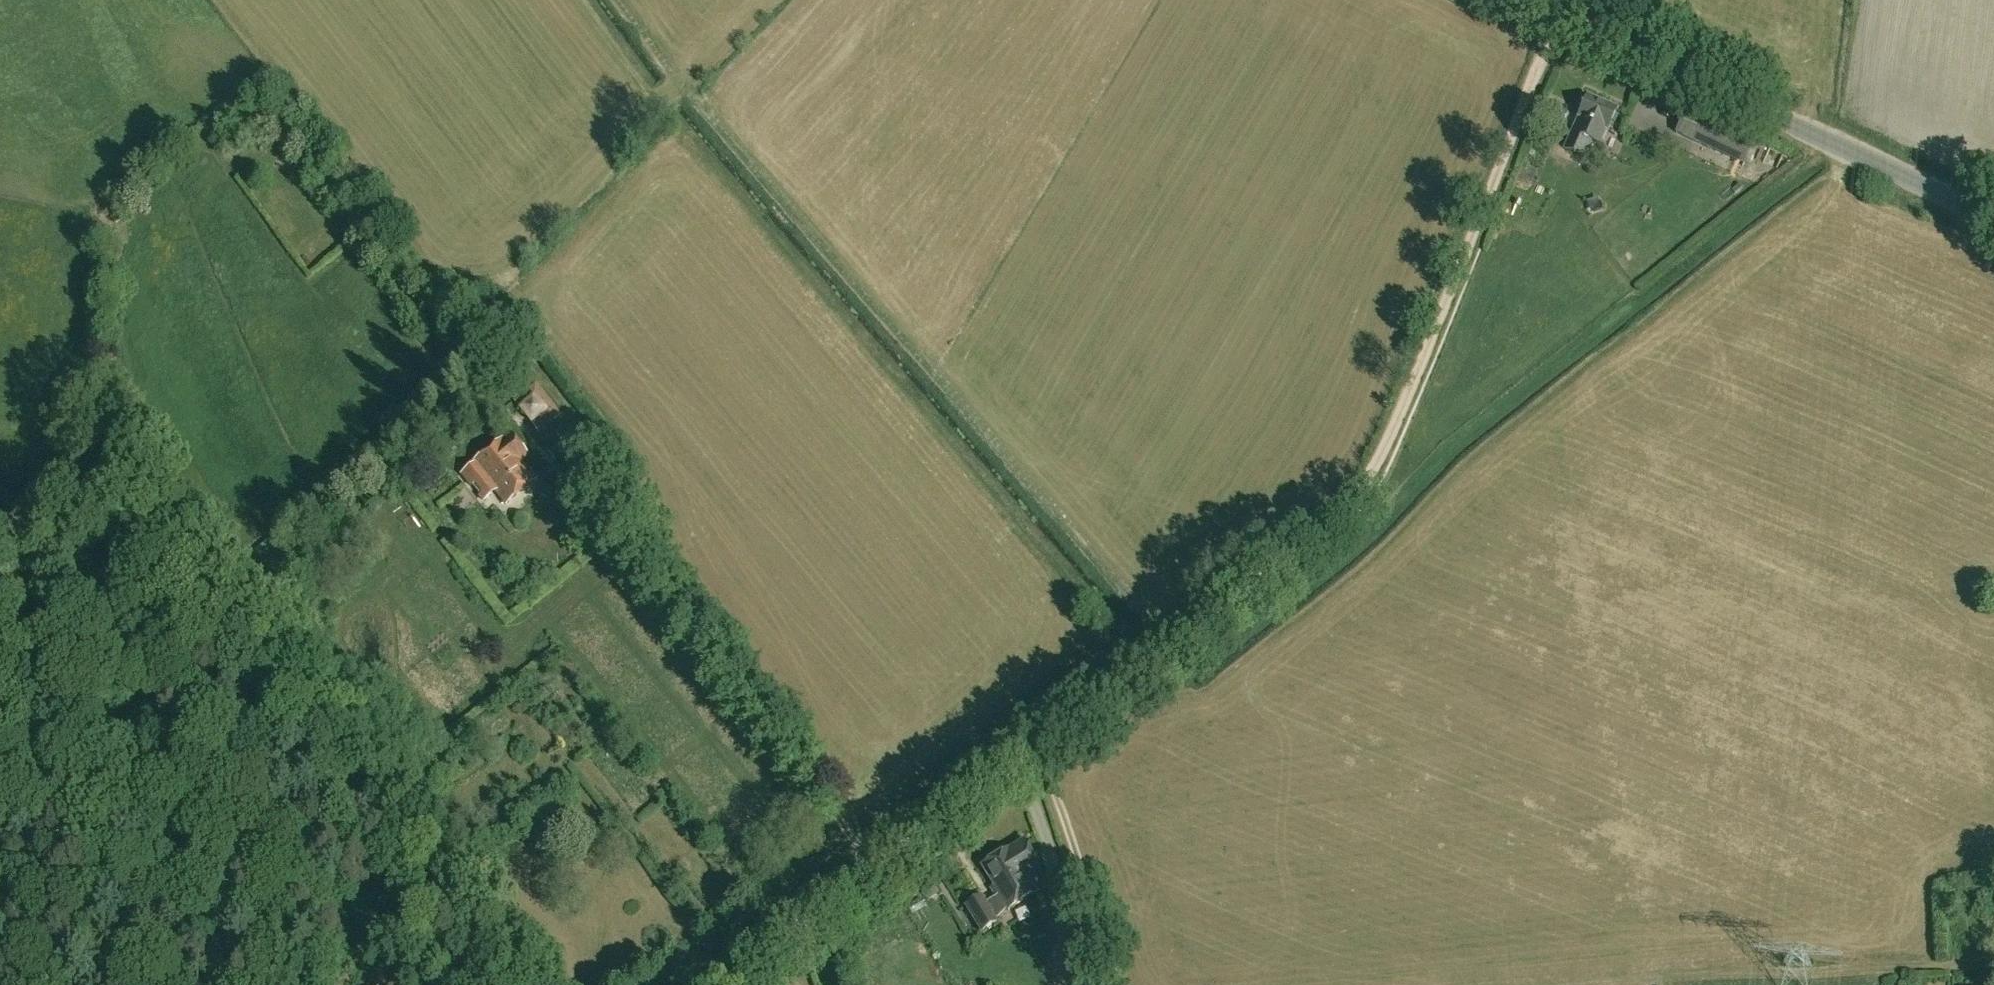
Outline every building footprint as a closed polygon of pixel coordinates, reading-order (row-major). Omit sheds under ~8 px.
[(1576,154),(1577,152),(1581,152),(1585,152),(1589,150),(1592,149),(1595,146),(1596,143),(1603,146),(1618,109),(1588,98),(1567,150),(1576,154)] [(1548,117),(1563,123),(1567,113),(1552,107),(1548,117)] [(1678,129),(1746,162),(1755,143),(1687,110),(1678,129)] [(538,383),(514,400),(539,432),(562,414),(538,383)] [(484,500),(496,491),(508,505),(539,479),(524,461),(530,455),(512,433),(474,464),(475,465),(464,475),(484,500)] [(549,452),(557,462),(569,452),(562,442),(549,452)] [(992,890),(997,898),(986,904),(982,897),(966,907),(982,933),(998,923),(994,917),(1004,910),(1006,913),(1040,892),(1031,876),(1034,874),(1032,870),(1039,866),(1025,843),(983,868),(995,888),(992,890)]
